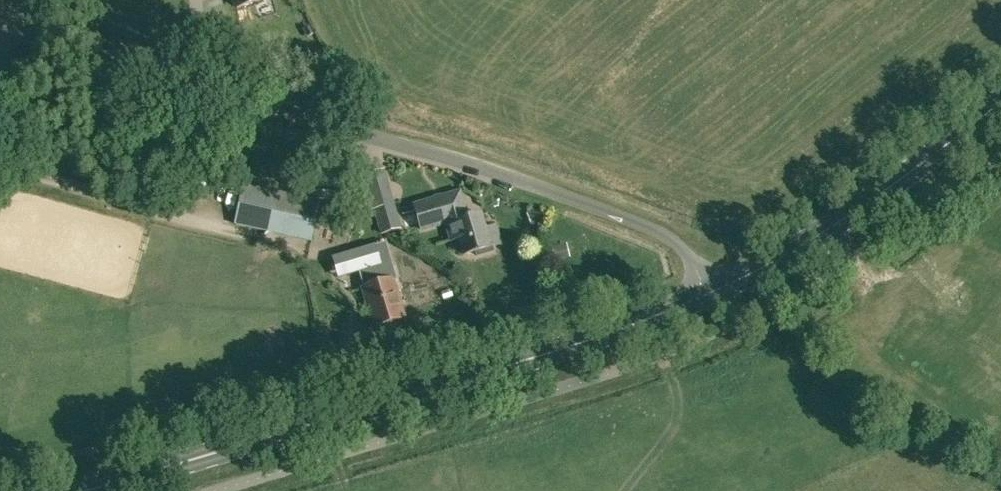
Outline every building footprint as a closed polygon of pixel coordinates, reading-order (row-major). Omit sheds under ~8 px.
[(381,232),(399,227),(383,169),(360,176),(369,209),(375,207),(381,232)] [(310,241),(319,200),(245,184),(236,224),(310,241)] [(447,224),(467,218),(459,191),(412,205),(419,232),(447,224)] [(480,215),(467,218),(447,224),(451,240),(460,238),(464,254),(470,252),(472,257),(491,252),(480,215)] [(374,325),(404,316),(393,279),(363,287),(374,325)]
